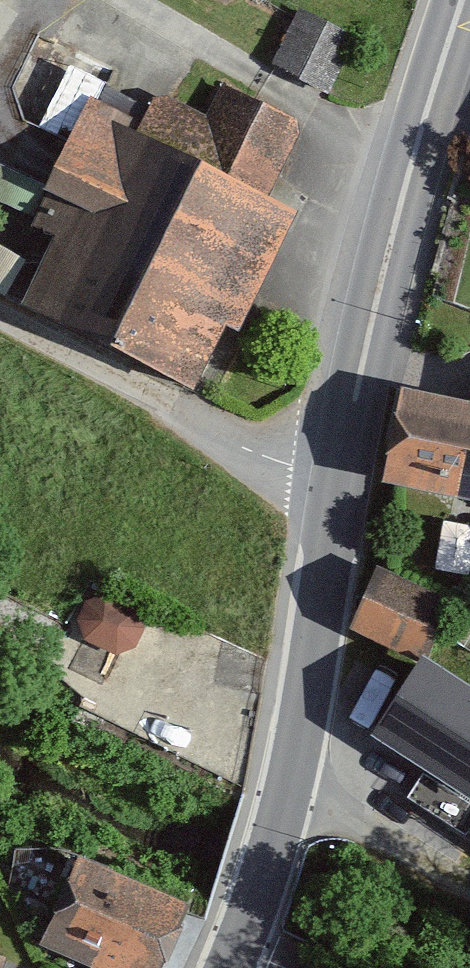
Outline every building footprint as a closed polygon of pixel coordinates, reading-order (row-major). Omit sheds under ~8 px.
[(351,25),(296,4),(275,59),(330,81),(351,25)] [(41,115),(70,131),(99,77),(70,62),(41,115)] [(177,149),(96,106),(45,200),(63,209),(17,294),(185,385),(280,208),(259,197),(301,120),(218,75),(177,149)] [(407,403),(392,481),(469,496),(469,415),(407,403)] [(440,625),(377,592),(357,630),(420,663),(440,625)] [(128,606),(108,597),(88,603),(80,621),(84,641),(115,655),(137,649),(145,632),(137,616),(128,606)] [(423,669),(379,738),(469,795),(469,698),(423,669)] [(81,873),(50,947),(100,967),(159,967),(181,914),(81,873)]
